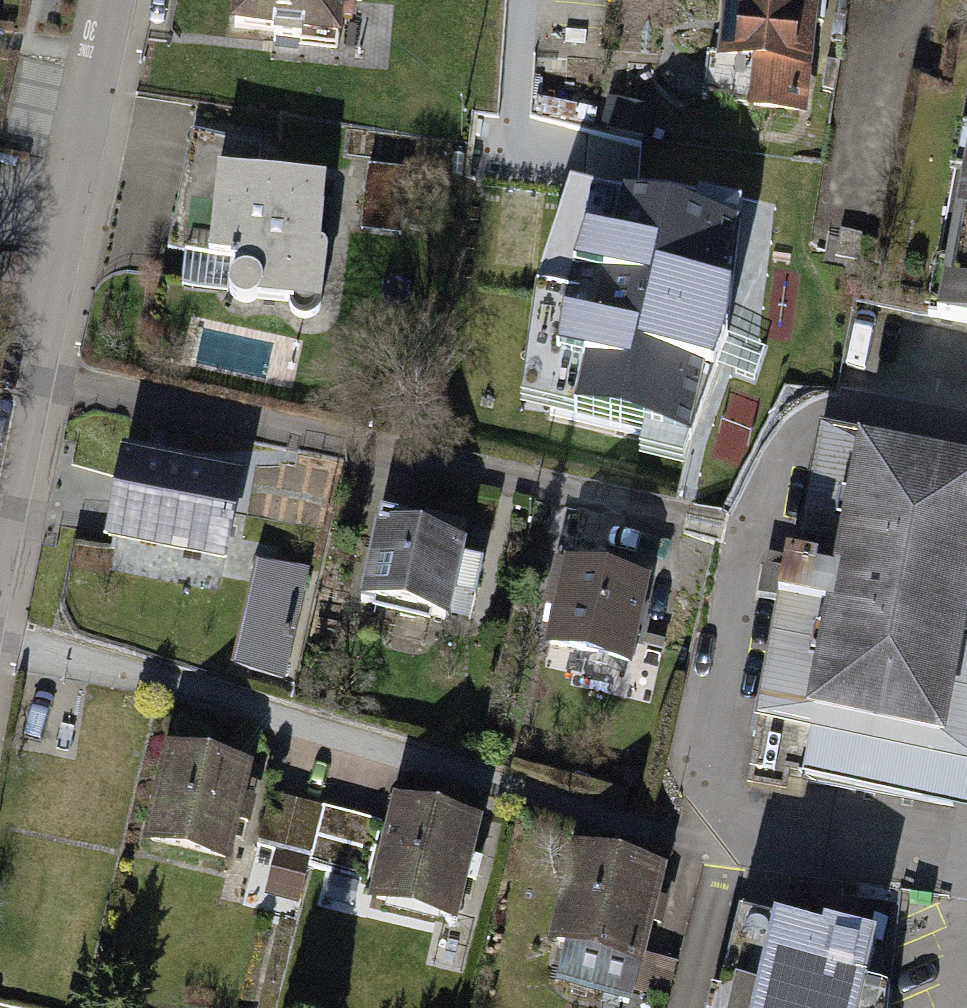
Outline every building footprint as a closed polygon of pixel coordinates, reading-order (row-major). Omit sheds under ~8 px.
[(235,26),(275,30),(274,41),(302,44),(303,33),(338,37),(340,18),(352,19),(353,0),(237,0),(235,26)] [(727,54),(707,52),(702,100),(799,109),(810,0),(733,0),(727,54)] [(929,315),(966,322),(966,109),(929,315)] [(325,180),(219,169),(210,251),(231,254),(232,260),(237,261),(236,273),(232,278),(231,287),(237,298),(247,300),(257,296),(290,301),(290,307),(295,314),(304,318),(314,315),(321,306),(327,253),(324,246),(319,245),(325,180)] [(409,177),(367,172),(364,197),(406,201),(409,177)] [(728,335),(740,224),(598,191),(561,297),(548,410),(690,443),(728,335)] [(730,335),(723,372),(760,379),(768,342),(730,335)] [(821,445),(799,564),(787,562),(779,601),(782,601),(751,767),(789,774),(788,779),(797,780),(953,810),(966,736),(966,472),(821,445)] [(239,480),(122,458),(107,535),(224,557),(239,480)] [(423,529),(383,520),(372,568),(368,568),(360,602),(395,610),(396,606),(445,618),(454,580),(477,585),(482,561),(459,556),(461,545),(422,536),(423,529)] [(306,569),(254,563),(231,664),(282,678),(306,569)] [(676,593),(558,566),(551,599),(563,602),(553,642),(625,659),(629,645),(662,653),(676,593)] [(245,771),(171,754),(151,839),(225,856),(245,771)] [(311,859),(324,808),(270,795),(258,846),(311,859)] [(368,881),(382,822),(324,808),(311,859),(310,867),(368,881)] [(474,828),(399,809),(377,896),(452,915),(461,876),(476,880),(480,861),(466,858),(474,828)] [(658,873),(578,855),(558,940),(571,943),(562,982),(629,998),(631,990),(639,954),(647,920),(661,923),(665,904),(651,901),(658,873)] [(727,1007),(887,1007),(889,991),(863,985),(865,977),(867,977),(872,955),(871,954),(872,946),(874,946),(875,941),(840,933),(840,935),(828,933),(828,930),(824,929),(822,936),(738,917),(720,999),(729,1001),(727,1007)] [(676,964),(639,954),(631,990),(668,999),(676,964)]
